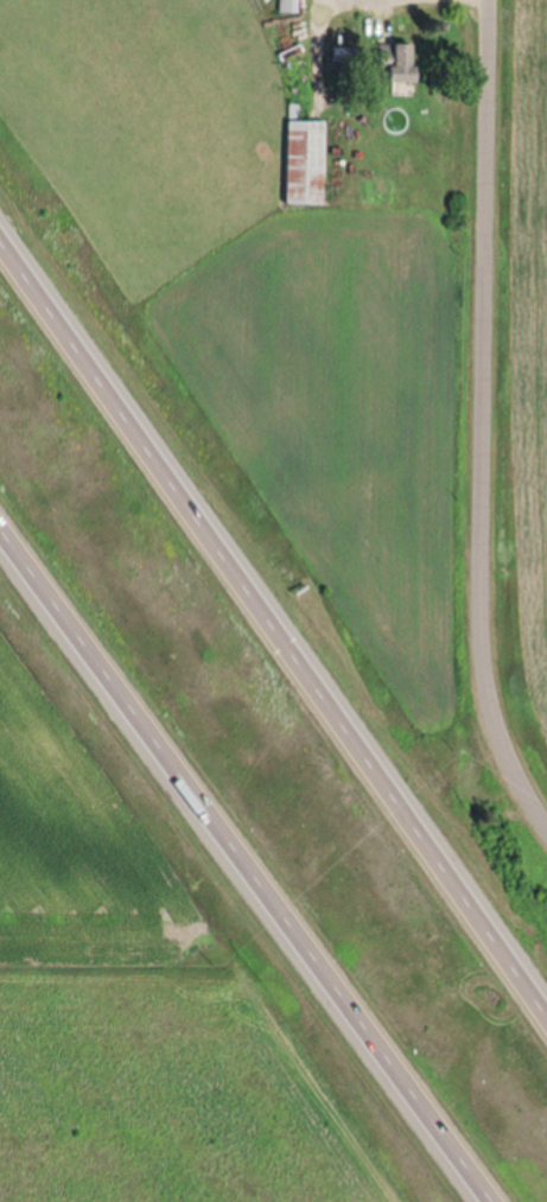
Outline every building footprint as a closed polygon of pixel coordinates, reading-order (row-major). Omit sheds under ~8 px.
[(277,9),(291,9),(291,0),(277,0),(277,9)] [(370,44),(370,74),(400,74),(400,44),(370,44)] [(275,204),(317,204),(318,121),(275,120),(275,204)]
